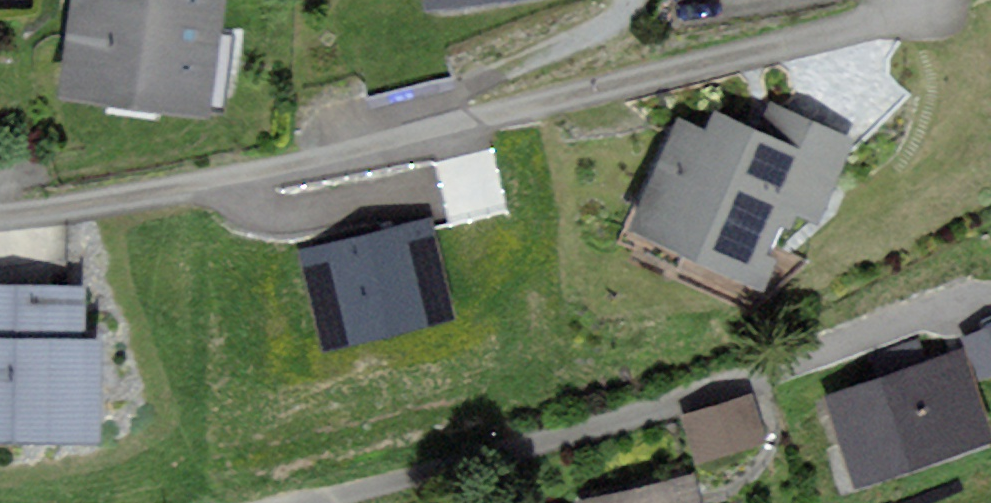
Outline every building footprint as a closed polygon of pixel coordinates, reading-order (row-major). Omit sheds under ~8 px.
[(65,97),(210,116),(225,0),(77,0),(65,97)] [(432,15),(543,0),(430,0),(432,15)] [(854,141),(773,106),(761,134),(716,114),(708,134),(681,122),(635,227),(765,283),(796,211),(819,221),(854,141)] [(323,347),(457,318),(434,213),(300,242),(323,347)] [(87,340),(88,292),(0,290),(0,438),(102,440),(104,340),(87,340)] [(967,337),(981,371),(990,367),(990,327),(967,337)] [(830,395),(856,480),(961,449),(936,364),(830,395)] [(746,398),(686,418),(699,456),(759,436),(746,398)] [(578,502),(703,502),(697,476),(578,501),(578,502)]
